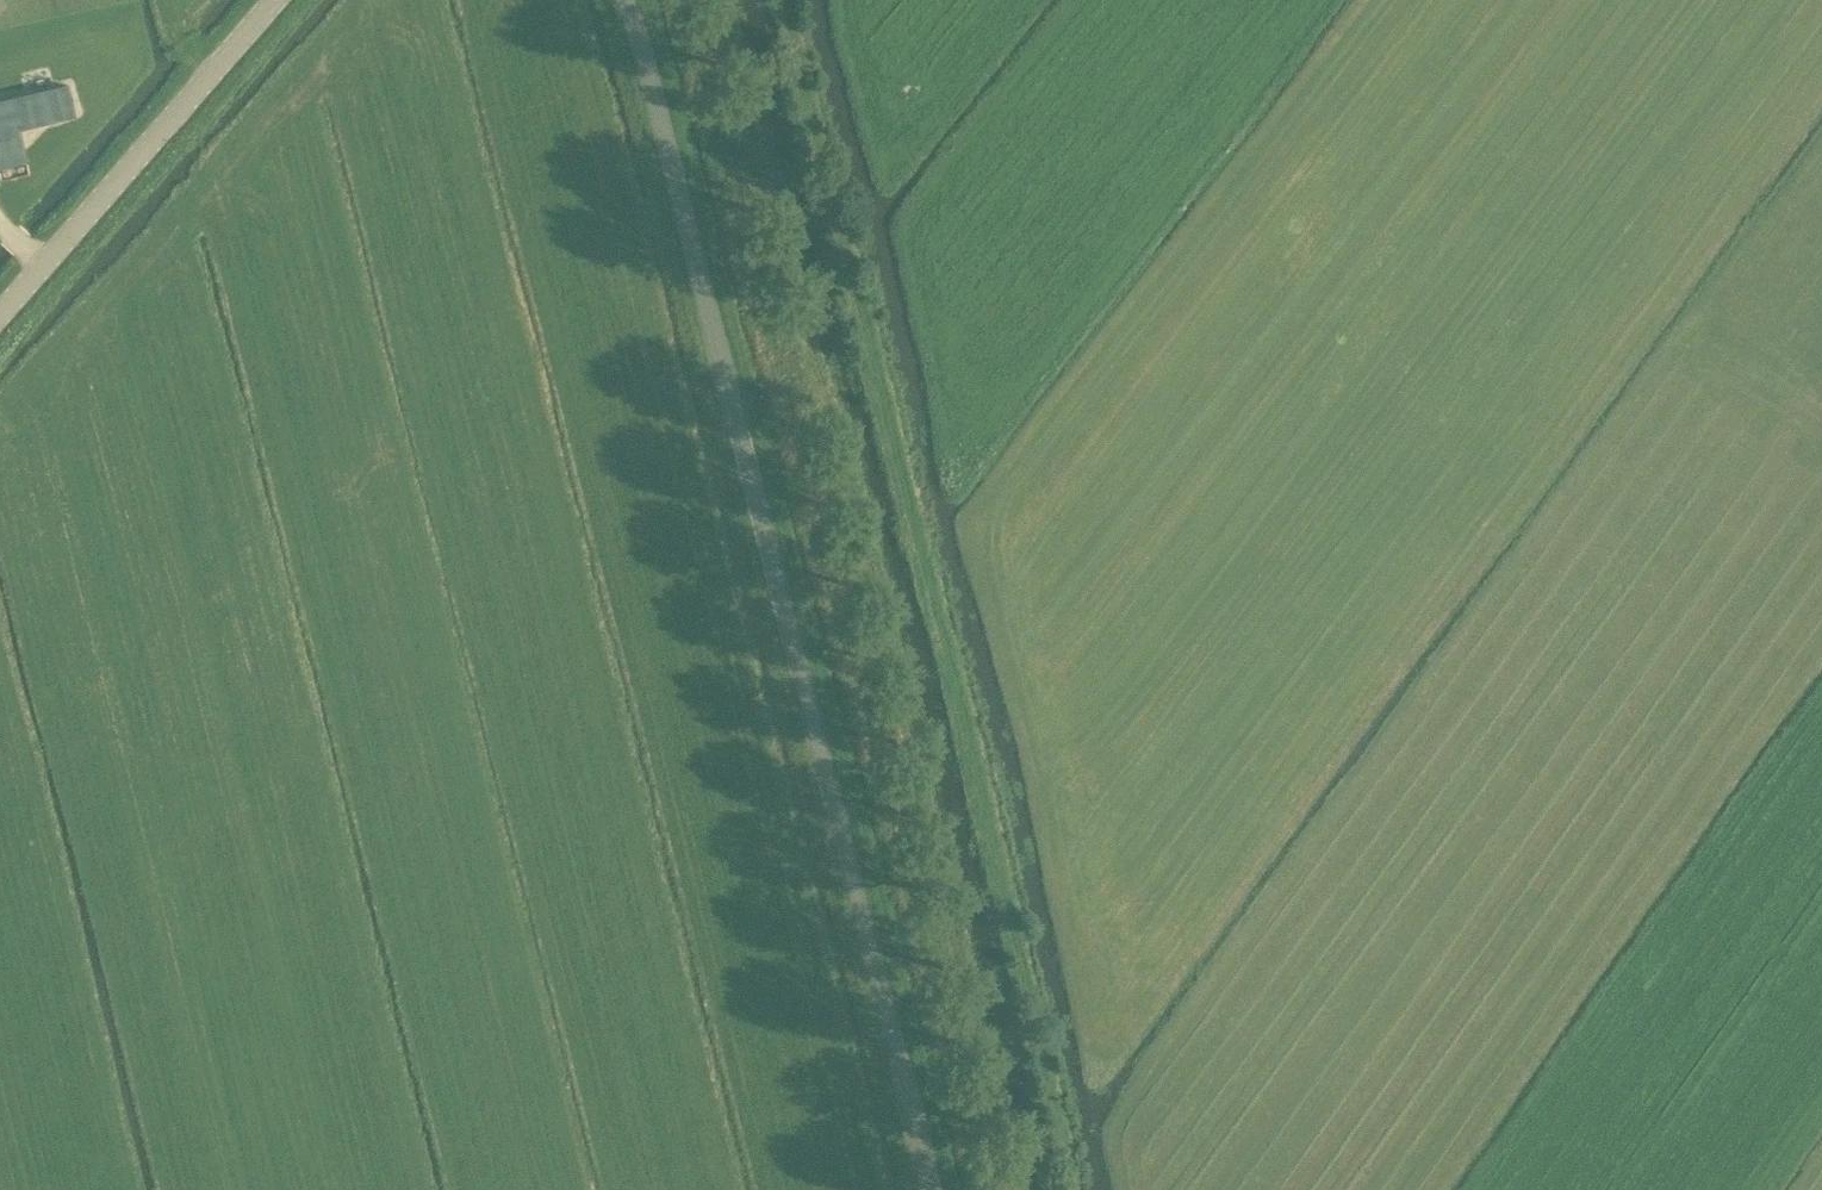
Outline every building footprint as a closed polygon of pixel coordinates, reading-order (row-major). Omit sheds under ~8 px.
[(70,90),(0,107),(0,166),(28,159),(21,131),(77,118),(70,90)]
